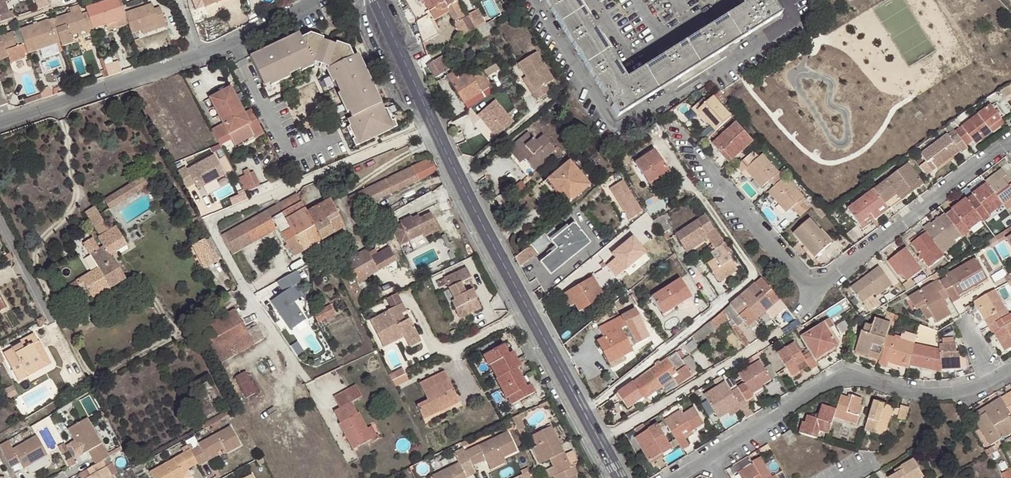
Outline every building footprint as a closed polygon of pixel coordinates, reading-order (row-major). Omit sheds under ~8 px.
[(84,8),(87,16),(91,28),(122,18),(116,0),(107,0),(84,8)] [(461,37),(475,29),(469,16),(460,0),(455,2),(454,0),(404,0),(414,18),(421,41),(437,32),(428,15),(441,8),(442,10),(446,8),(461,37)] [(577,0),(544,0),(560,24),(583,10),(577,0)] [(720,20),(735,43),(780,15),(771,0),(752,0),(743,6),(720,20)] [(817,12),(837,0),(810,0),(817,12)] [(151,4),(123,14),(130,34),(140,30),(158,24),(159,28),(164,27),(160,14),(155,16),(152,9),(151,4)] [(86,33),(92,31),(91,28),(87,16),(81,18),(79,9),(51,19),(59,42),(61,47),(72,43),(69,36),(76,33),(85,30),(86,33)] [(475,29),(486,23),(479,10),(469,16),(475,29)] [(602,40),(583,10),(560,24),(579,55),(602,40)] [(59,42),(51,19),(18,30),(26,53),(59,42)] [(720,20),(681,45),(696,68),(735,43),(720,20)] [(158,24),(140,30),(141,34),(159,28),(158,24)] [(0,36),(0,59),(7,56),(5,50),(17,47),(13,32),(0,36)] [(314,64),(321,43),(323,38),(310,33),(301,38),(299,34),(298,34),(299,37),(294,39),(293,36),(274,45),(268,48),(269,51),(263,54),(262,50),(250,56),(261,81),(267,78),(270,83),(271,86),(290,76),(289,74),(286,69),(292,67),(298,64),(300,69),(301,71),(313,65),(314,64)] [(626,79),(602,40),(579,55),(603,93),(626,79)] [(321,67),(328,46),(321,43),(314,64),(321,67)] [(357,58),(360,56),(359,55),(355,57),(351,48),(337,44),(335,48),(328,46),(321,67),(328,69),(334,82),(338,80),(342,78),(345,84),(348,89),(343,92),(340,94),(349,113),(352,110),(357,108),(361,114),(355,117),(350,119),(353,125),(351,127),(360,145),(397,127),(388,109),(386,110),(377,91),(374,92),(372,87),(375,86),(362,61),(359,63),(357,58)] [(681,45),(640,70),(654,93),(696,68),(681,45)] [(535,91),(531,93),(536,100),(550,91),(545,84),(553,79),(536,52),(518,63),(526,77),(535,91)] [(443,56),(436,60),(444,73),(451,68),(443,56)] [(106,73),(121,72),(120,60),(105,61),(106,73)] [(436,60),(427,66),(436,78),(444,73),(436,60)] [(654,93),(640,70),(626,79),(603,93),(618,116),(654,93)] [(473,78),(468,72),(460,78),(455,71),(447,77),(464,104),(491,86),(482,72),(473,78)] [(523,79),(531,93),(535,91),(526,77),(523,79)] [(231,86),(209,97),(223,124),(211,130),(219,145),(231,138),(229,134),(248,124),(255,137),(264,133),(251,109),(245,112),(231,86)] [(698,112),(716,132),(731,118),(713,98),(698,112)] [(514,123),(495,102),(479,117),(498,137),(514,123)] [(991,105),(956,131),(967,146),(973,141),(977,145),(993,132),(990,128),(1002,119),(991,105)] [(352,110),(355,117),(361,114),(357,108),(352,110)] [(1005,123),(1002,119),(990,128),(993,132),(1005,123)] [(722,150),(732,162),(753,143),(736,123),(712,144),(719,153),(722,150)] [(248,124),(229,134),(231,138),(236,147),(255,137),(248,124)] [(960,153),(968,148),(967,146),(956,131),(955,130),(922,154),(927,163),(931,160),(936,167),(950,158),(948,155),(958,149),(960,153)] [(521,155),(525,160),(534,171),(549,159),(547,157),(555,151),(543,137),(536,143),(528,134),(509,151),(516,159),(521,155)] [(729,164),(732,162),(722,150),(719,153),(729,164)] [(635,163),(648,184),(660,176),(662,179),(670,174),(655,151),(635,163)] [(185,167),(177,172),(186,188),(194,184),(197,189),(224,174),(214,155),(186,170),(185,167)] [(520,164),(525,160),(521,155),(516,159),(520,164)] [(748,157),(736,167),(742,173),(746,170),(762,188),(770,181),(775,187),(781,182),(776,176),(778,174),(761,156),(753,163),(748,157)] [(436,170),(430,157),(349,196),(355,210),(436,170)] [(547,181),(568,205),(590,186),(569,162),(547,181)] [(874,189),(888,209),(903,198),(901,197),(915,187),(916,188),(924,183),(909,162),(874,189)] [(260,186),(254,171),(250,173),(249,168),(244,171),(253,190),(260,186)] [(985,182),(986,184),(1002,206),(1003,206),(1010,201),(1010,202),(1010,185),(1009,187),(1003,178),(1006,175),(1002,170),(985,182)] [(1003,178),(1009,187),(1010,185),(1010,182),(1006,175),(1003,178)] [(149,185),(143,176),(104,200),(110,209),(149,185)] [(792,208),(800,217),(811,207),(812,207),(785,178),(781,182),(775,187),(769,192),(788,213),(792,208)] [(609,190),(629,220),(642,212),(623,182),(609,190)] [(973,195),(967,200),(982,221),(984,223),(990,218),(989,215),(1002,206),(986,184),(972,194),(973,195)] [(316,231),(322,240),(344,227),(325,189),(301,203),(316,231)] [(862,229),(888,209),(874,189),(847,209),(862,229)] [(245,190),(231,197),(234,204),(248,197),(245,190)] [(303,251),(322,240),(316,231),(301,203),(300,200),(296,194),(277,204),(291,229),(303,251)] [(961,235),(963,238),(969,233),(969,232),(982,221),(967,200),(966,199),(951,209),(952,210),(946,215),(961,235)] [(827,214),(817,202),(812,207),(811,207),(821,218),(827,214)] [(291,229),(277,204),(273,206),(245,222),(223,234),(233,253),(278,228),(294,257),(303,251),(291,229)] [(109,230),(95,206),(86,211),(101,236),(98,238),(104,247),(92,254),(100,267),(83,277),(53,296),(57,304),(77,291),(81,286),(85,283),(94,298),(125,279),(113,260),(118,257),(116,253),(127,245),(116,226),(109,230)] [(425,238),(440,231),(432,214),(420,219),(417,221),(415,217),(412,219),(411,217),(401,222),(410,241),(423,235),(425,238)] [(931,223),(923,229),(926,233),(942,253),(948,249),(946,247),(954,240),(961,235),(946,215),(945,214),(932,224),(931,223)] [(708,239),(715,250),(721,245),(724,243),(705,216),(676,234),(684,247),(705,234),(708,239)] [(794,234),(804,245),(820,231),(810,219),(794,234)] [(971,235),(986,225),(984,223),(982,221),(969,232),(969,233),(971,235)] [(573,224),(550,243),(554,247),(556,250),(551,254),(541,261),(550,272),(588,241),(573,224)] [(1002,232),(1010,246),(1010,227),(1002,232)] [(831,243),(820,231),(804,245),(815,257),(831,243)] [(929,267),(944,256),(942,253),(926,233),(912,244),(929,267)] [(705,234),(684,247),(687,252),(708,239),(705,234)] [(516,259),(520,267),(538,255),(537,253),(550,243),(544,235),(516,259)] [(217,261),(205,239),(193,246),(204,268),(217,261)] [(956,243),(954,240),(946,247),(948,249),(956,243)] [(618,257),(608,244),(593,257),(603,270),(618,257)] [(721,245),(715,250),(719,255),(707,264),(719,282),(737,269),(721,245)] [(371,256),(367,249),(346,261),(358,281),(397,260),(389,246),(371,256)] [(907,281),(922,270),(906,248),(892,259),(902,273),(907,281)] [(950,297),(953,303),(960,299),(959,296),(977,285),(972,275),(982,270),(975,258),(946,275),(948,278),(941,282),(950,297)] [(898,276),(902,273),(892,259),(888,262),(898,276)] [(861,303),(873,294),(883,287),(885,290),(892,285),(879,267),(850,288),(861,303)] [(470,296),(468,292),(467,293),(462,283),(473,278),(468,268),(445,279),(456,301),(452,303),(460,319),(482,309),(475,294),(470,296)] [(286,291),(295,285),(303,279),(298,270),(279,281),(286,291)] [(972,275),(977,285),(987,279),(982,270),(972,275)] [(572,299),(574,304),(579,312),(605,296),(593,276),(563,295),(566,301),(572,299)] [(762,278),(755,284),(764,295),(772,289),(762,278)] [(652,296),(663,314),(691,297),(680,279),(652,296)] [(943,301),(950,297),(941,282),(940,280),(910,298),(916,310),(921,308),(926,305),(933,318),(937,323),(951,315),(943,301)] [(765,311),(772,305),(764,295),(755,284),(748,290),(765,311)] [(303,297),(295,285),(286,291),(272,301),(291,328),(305,318),(295,303),(303,297)] [(883,287),(873,294),(875,297),(885,290),(883,287)] [(772,305),(780,299),(772,289),(764,295),(772,305)] [(1009,315),(994,289),(977,299),(988,317),(984,320),(988,327),(1009,315)] [(765,311),(748,290),(739,298),(756,319),(765,311)] [(395,307),(405,303),(400,292),(390,297),(395,307)] [(832,317),(851,304),(846,297),(827,310),(832,317)] [(739,298),(724,310),(737,326),(743,321),(747,327),(756,319),(739,298)] [(988,317),(977,299),(974,301),(984,320),(988,317)] [(405,333),(406,337),(409,343),(421,337),(413,318),(408,321),(405,313),(410,311),(406,303),(405,303),(395,307),(390,310),(391,312),(373,320),(385,346),(403,338),(401,335),(405,333)] [(335,313),(331,305),(314,314),(319,322),(335,313)] [(926,305),(921,308),(928,321),(933,318),(926,305)] [(201,327),(213,350),(220,363),(254,344),(236,309),(201,327)] [(606,347),(613,361),(632,351),(621,329),(626,326),(626,327),(640,320),(634,309),(599,327),(604,337),(597,340),(602,350),(606,347)] [(737,326),(724,310),(722,312),(728,320),(726,321),(746,346),(750,343),(737,326)] [(715,328),(716,329),(726,321),(728,320),(722,312),(710,321),(715,328)] [(1009,315),(988,327),(992,334),(993,333),(998,331),(1004,342),(1000,344),(1004,352),(1010,348),(1010,314),(1009,315)] [(887,335),(890,324),(874,319),(872,326),(865,324),(863,333),(861,332),(855,352),(868,356),(869,353),(880,357),(887,335)] [(640,320),(626,327),(627,331),(642,323),(640,320)] [(715,328),(710,321),(704,326),(709,333),(715,328)] [(810,352),(815,360),(838,346),(823,322),(800,336),(810,352)] [(258,325),(248,330),(255,343),(265,338),(258,325)] [(993,333),(1000,344),(1004,342),(998,331),(993,333)] [(34,343),(39,341),(35,333),(12,345),(14,348),(4,352),(20,380),(29,376),(26,371),(44,362),(34,343)] [(914,344),(887,335),(880,357),(880,360),(888,363),(889,361),(898,364),(898,366),(909,370),(910,364),(914,344)] [(421,337),(409,343),(411,347),(423,341),(421,337)] [(943,345),(939,345),(939,349),(941,371),(960,369),(959,352),(956,353),(955,345),(953,345),(953,339),(943,339),(943,345)] [(51,364),(39,341),(34,343),(44,362),(26,371),(29,376),(51,364)] [(811,370),(818,366),(815,360),(810,352),(803,356),(795,342),(777,353),(792,377),(800,372),(797,367),(806,362),(809,366),(811,370)] [(508,354),(503,344),(483,356),(488,365),(489,364),(497,378),(496,379),(506,399),(508,398),(512,405),(535,392),(531,385),(527,387),(516,369),(521,367),(513,352),(508,354)] [(919,369),(941,373),(941,371),(939,349),(914,344),(910,364),(920,366),(919,369)] [(609,363),(613,361),(606,347),(602,350),(609,363)] [(220,363),(213,350),(209,352),(216,365),(220,363)] [(680,350),(676,353),(680,359),(684,356),(680,350)] [(650,371),(662,387),(674,379),(678,385),(692,375),(680,359),(676,353),(661,363),(659,361),(653,365),(655,367),(650,371)] [(888,363),(880,360),(878,365),(896,370),(898,366),(898,364),(889,361),(888,363)] [(743,380),(736,384),(738,387),(747,402),(754,397),(751,393),(749,390),(760,383),(762,386),(771,381),(764,368),(760,361),(739,373),(743,380)] [(800,372),(809,366),(806,362),(797,367),(800,372)] [(764,368),(771,381),(778,376),(770,364),(764,368)] [(246,371),(235,377),(247,398),(258,392),(246,371)] [(438,407),(458,397),(445,371),(420,384),(428,400),(417,406),(423,418),(440,410),(438,407)] [(643,398),(645,399),(662,387),(650,371),(633,383),(643,398)] [(410,379),(407,373),(393,380),(396,386),(410,379)] [(736,384),(732,378),(725,382),(731,391),(738,387),(736,384)] [(743,412),(751,407),(747,402),(738,387),(731,391),(725,382),(704,395),(719,419),(729,412),(728,410),(738,404),(742,410),(743,412)] [(643,398),(633,383),(617,393),(627,409),(643,398)] [(749,390),(751,393),(762,386),(760,383),(749,390)] [(373,438),(367,428),(358,413),(357,413),(351,402),(362,395),(356,384),(335,396),(341,407),(334,410),(341,423),(339,424),(353,449),(373,438)] [(1001,399),(1010,417),(1010,393),(1001,399)] [(841,395),(836,410),(834,417),(857,425),(860,417),(856,417),(860,405),(862,399),(852,395),(851,399),(841,395)] [(459,400),(458,397),(438,407),(440,410),(459,400)] [(1010,433),(1010,417),(1001,399),(1000,399),(991,404),(995,409),(974,420),(989,446),(1010,433)] [(874,401),(864,430),(884,436),(893,407),(874,401)] [(732,416),(742,410),(738,404),(728,410),(729,412),(732,416)] [(995,409),(991,404),(971,416),(974,420),(995,409)] [(802,423),(798,433),(817,439),(819,432),(828,435),(834,417),(836,410),(822,405),(817,419),(808,416),(805,423),(802,423)] [(897,420),(905,422),(909,409),(901,407),(897,420)] [(665,421),(683,450),(690,446),(684,436),(682,432),(690,427),(692,431),(703,424),(694,408),(682,415),(680,412),(665,421)] [(218,421),(228,416),(225,410),(201,424),(204,429),(208,427),(211,425),(218,421)] [(92,457),(96,464),(103,460),(110,456),(88,418),(69,430),(76,441),(72,443),(79,457),(89,451),(94,448),(97,454),(92,457)] [(671,449),(658,425),(636,439),(649,462),(662,454),(661,451),(664,449),(666,452),(671,449)] [(199,465),(199,466),(209,461),(207,457),(218,451),(225,447),(228,453),(241,446),(230,426),(199,444),(201,446),(191,451),(199,465)] [(552,426),(533,435),(545,461),(551,459),(558,474),(571,467),(552,426)] [(369,427),(367,428),(373,438),(375,436),(369,427)] [(682,432),(684,436),(692,431),(690,427),(682,432)] [(791,431),(783,436),(788,445),(796,440),(791,431)] [(508,432),(466,451),(466,452),(472,464),(486,458),(489,464),(517,451),(508,432)] [(37,436),(14,449),(9,441),(8,441),(0,446),(12,468),(18,464),(15,459),(18,457),(21,462),(24,468),(48,454),(37,436)] [(75,459),(79,457),(72,443),(68,446),(75,459)] [(89,451),(92,457),(97,454),(94,448),(89,451)] [(191,450),(150,473),(153,477),(185,477),(183,474),(199,465),(191,451),(191,450)] [(207,457),(209,461),(220,455),(218,451),(207,457)] [(433,475),(435,477),(466,477),(465,477),(462,469),(472,464),(466,452),(456,456),(459,462),(433,475)] [(771,477),(760,458),(751,462),(753,465),(739,473),(741,477),(770,477),(771,477)] [(76,475),(78,477),(113,477),(103,460),(96,464),(81,472),(76,475)] [(896,475),(890,477),(924,477),(913,460),(901,467),(903,471),(896,475)] [(472,464),(462,469),(465,477),(475,472),(472,464)] [(576,465),(571,467),(558,474),(555,476),(556,477),(577,477),(575,475),(579,473),(576,465)]
